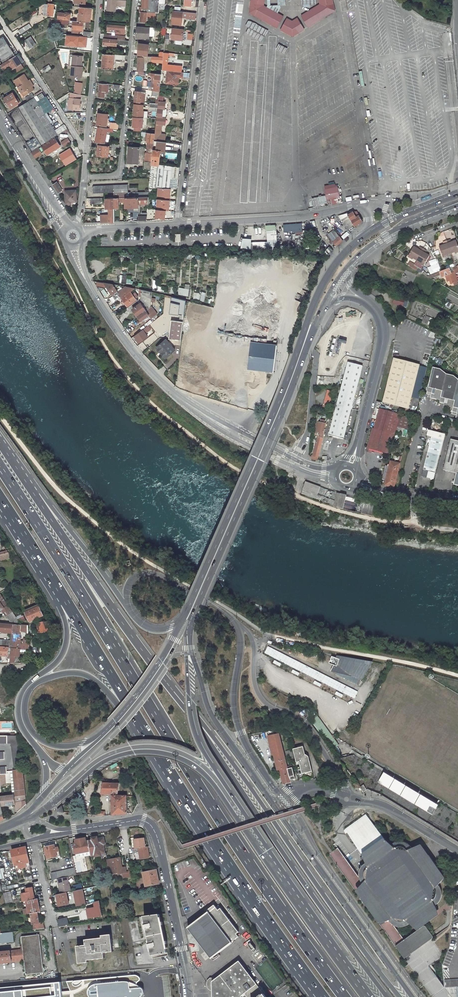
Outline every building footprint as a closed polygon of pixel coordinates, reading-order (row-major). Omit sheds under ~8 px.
[(126,5),(126,0),(109,0),(108,9),(116,10),(116,5),(126,5)] [(160,13),(160,0),(143,0),(142,11),(158,13),(160,13)] [(250,13),(277,28),(284,17),(264,6),(265,0),(251,0),(250,13)] [(321,4),(302,16),(308,27),(335,11),(333,0),(320,0),(321,4)] [(53,16),(54,5),(45,4),(44,15),(53,16)] [(92,8),(86,7),(75,6),(74,9),(78,10),(79,8),(80,8),(79,21),(84,22),(90,22),(92,8)] [(142,11),(141,11),(140,21),(146,22),(147,17),(158,18),(158,13),(142,11)] [(194,19),(195,13),(173,11),(172,24),(181,25),(181,17),(186,18),(187,19),(194,19)] [(308,27),(302,16),(298,18),(305,29),(308,27)] [(287,19),(284,17),(277,28),(281,30),(287,19)] [(293,37),(305,29),(298,18),(292,22),(287,19),(281,30),(293,37)] [(84,22),(79,21),(73,21),(72,30),(82,31),(82,30),(83,30),(84,22)] [(29,24),(18,31),(20,34),(31,28),(29,24)] [(115,33),(121,34),(121,32),(125,32),(125,26),(116,25),(116,26),(110,26),(109,31),(115,32),(115,33)] [(142,38),(145,38),(146,27),(142,26),(142,27),(137,27),(136,36),(142,36),(142,38)] [(182,40),(184,29),(173,28),(171,39),(182,40)] [(3,64),(15,56),(4,37),(0,39),(0,59),(3,64)] [(25,41),(30,48),(36,44),(30,37),(25,41)] [(62,41),(61,49),(70,50),(70,41),(64,41),(62,41)] [(143,55),(148,56),(149,44),(139,43),(139,48),(137,48),(137,52),(138,52),(138,55),(143,55)] [(279,43),(276,49),(285,54),(288,48),(279,43)] [(167,66),(168,55),(174,55),(174,53),(168,52),(168,53),(164,52),(163,57),(163,59),(164,60),(163,69),(165,69),(165,66),(167,66)] [(115,60),(125,61),(126,55),(104,53),(103,68),(114,69),(115,60)] [(3,70),(13,64),(19,60),(21,58),(19,54),(15,56),(3,64),(0,66),(0,67),(1,69),(2,69),(3,70)] [(82,77),(83,67),(82,67),(82,64),(83,56),(73,55),(71,76),(82,77)] [(143,57),(138,57),(138,58),(137,71),(143,71),(143,62),(152,63),(152,61),(163,62),(163,59),(163,57),(148,56),(143,55),(143,57)] [(183,72),(173,71),(167,71),(166,83),(177,83),(178,77),(183,77),(183,72)] [(154,87),(154,91),(159,91),(160,84),(161,74),(151,73),(151,75),(155,76),(155,84),(153,84),(152,87),(154,87)] [(32,87),(28,81),(24,74),(14,80),(25,96),(34,90),(32,87)] [(107,90),(107,85),(100,84),(99,96),(104,97),(104,92),(105,90),(107,90)] [(140,102),(141,97),(143,97),(144,92),(141,92),(141,91),(135,91),(134,101),(140,102)] [(79,110),(80,99),(81,95),(74,93),(71,92),(70,98),(69,107),(74,108),(74,109),(79,110)] [(13,93),(5,98),(11,108),(19,103),(13,93)] [(42,93),(37,97),(40,101),(45,98),(42,93)] [(51,138),(31,106),(38,102),(35,97),(19,108),(41,145),(51,138)] [(38,102),(31,106),(51,138),(58,134),(38,102)] [(142,111),(143,105),(134,104),(133,117),(143,117),(144,111),(142,111)] [(158,108),(157,111),(155,132),(155,134),(160,134),(162,124),(163,124),(163,118),(162,118),(163,109),(158,108)] [(107,125),(108,114),(99,113),(98,117),(97,117),(96,120),(98,121),(97,124),(107,125)] [(100,127),(99,132),(99,136),(98,138),(96,138),(95,142),(105,143),(107,131),(112,131),(113,129),(100,127)] [(61,141),(66,138),(63,133),(58,136),(61,141)] [(154,141),(154,140),(155,134),(148,133),(148,135),(146,135),(146,138),(147,138),(147,141),(154,141)] [(60,147),(55,138),(33,151),(36,157),(39,154),(40,156),(42,154),(41,153),(44,151),(47,155),(60,147)] [(158,164),(159,154),(160,150),(181,152),(182,143),(154,140),(154,141),(154,145),(153,148),(149,187),(158,188),(170,188),(177,189),(179,166),(158,164)] [(67,150),(69,156),(80,151),(77,145),(67,150)] [(109,156),(109,146),(108,146),(99,145),(98,155),(109,156)] [(138,164),(140,147),(129,146),(128,163),(138,164)] [(53,185),(58,193),(62,190),(57,182),(53,185)] [(338,198),(336,186),(334,186),(334,185),(323,187),(325,195),(324,195),(325,196),(325,197),(311,200),(312,207),(326,204),(327,206),(331,204),(330,199),(338,198)] [(170,188),(158,188),(158,195),(162,196),(161,199),(169,200),(170,188)] [(76,201),(75,192),(67,193),(67,191),(65,191),(66,204),(72,204),(72,202),(76,201)] [(126,213),(128,213),(127,207),(134,207),(134,212),(138,212),(138,202),(138,197),(149,197),(148,197),(149,192),(123,192),(123,193),(114,193),(114,197),(114,207),(119,207),(118,202),(124,201),(124,197),(125,197),(126,213)] [(115,221),(115,211),(114,207),(114,197),(106,198),(106,211),(107,211),(107,212),(109,211),(110,222),(115,221)] [(169,200),(161,199),(157,199),(157,206),(161,206),(160,210),(166,210),(168,210),(169,200)] [(160,210),(156,209),(155,218),(165,219),(166,210),(160,210)] [(352,212),(341,219),(348,230),(355,225),(355,226),(363,221),(357,211),(352,212)] [(321,220),(327,232),(330,230),(328,225),(331,223),(328,216),(321,220)] [(263,242),(264,246),(277,245),(276,224),(266,225),(267,242),(263,242)] [(326,236),(332,243),(333,241),(336,245),(343,240),(334,229),(326,236)] [(242,237),(242,248),(251,248),(252,238),(242,237)] [(457,252),(457,246),(456,241),(451,242),(450,239),(447,240),(451,253),(455,252),(455,253),(457,252)] [(448,254),(451,253),(447,240),(443,242),(444,245),(439,247),(443,257),(448,256),(448,254)] [(413,257),(416,259),(423,248),(420,246),(418,249),(413,246),(407,256),(412,258),(413,257)] [(424,265),(429,255),(425,253),(426,250),(423,248),(416,259),(420,261),(419,262),(423,265),(424,265)] [(414,264),(420,268),(423,265),(419,262),(420,261),(416,259),(414,264)] [(440,272),(441,275),(442,277),(445,275),(448,282),(450,281),(451,284),(453,283),(457,281),(454,273),(457,272),(457,269),(456,266),(440,272)] [(188,296),(189,289),(179,288),(179,294),(188,296)] [(125,292),(124,290),(118,294),(121,297),(124,301),(122,302),(124,305),(126,303),(128,306),(137,300),(136,298),(138,297),(135,292),(133,294),(131,291),(130,292),(127,294),(125,292)] [(133,309),(138,316),(151,307),(152,292),(142,290),(142,296),(141,302),(133,309)] [(402,306),(404,300),(395,296),(393,303),(402,306)] [(184,316),(187,300),(173,297),(169,313),(184,316)] [(149,315),(151,318),(157,314),(151,306),(151,307),(138,316),(141,320),(143,320),(147,317),(149,315)] [(172,320),(170,338),(170,342),(169,343),(172,346),(172,345),(180,346),(183,321),(172,320)] [(144,331),(143,329),(132,338),(133,340),(136,338),(139,342),(147,336),(144,331)] [(166,339),(157,347),(161,352),(162,351),(167,357),(175,350),(172,346),(169,343),(166,339)] [(274,372),(278,344),(277,344),(274,344),(270,343),(270,347),(264,346),(264,343),(251,341),(248,369),(274,372)] [(408,409),(419,365),(394,358),(383,402),(390,404),(392,405),(408,409)] [(360,377),(363,366),(348,362),(329,435),(344,439),(353,402),(360,377)] [(454,376),(447,374),(440,369),(433,367),(427,392),(432,393),(431,398),(440,400),(440,402),(444,403),(443,408),(453,410),(452,412),(457,413),(456,418),(457,418),(457,379),(454,376)] [(328,410),(334,392),(327,390),(322,409),(328,410)] [(373,428),(367,448),(389,454),(395,432),(400,415),(390,412),(388,412),(381,410),(375,429),(373,428)] [(326,424),(327,417),(318,415),(315,427),(316,429),(318,429),(317,434),(321,435),(324,436),(326,424)] [(400,415),(395,432),(399,433),(400,428),(399,428),(399,427),(408,429),(410,422),(411,418),(400,415)] [(422,476),(434,479),(440,455),(445,435),(434,432),(433,437),(434,437),(430,452),(428,452),(422,476)] [(317,461),(323,438),(320,437),(318,437),(317,443),(315,448),(315,451),(313,456),(312,455),(310,457),(312,459),(317,461)] [(451,439),(443,470),(456,473),(454,485),(457,486),(457,441),(451,439)] [(394,487),(400,464),(391,461),(389,466),(386,480),(385,485),(394,487)] [(317,495),(320,487),(306,482),(302,490),(317,495)] [(333,507),(343,509),(346,496),(347,495),(337,493),(333,507)] [(365,501),(346,496),(343,509),(362,513),(365,501)] [(362,513),(374,516),(377,502),(365,500),(365,501),(362,513)] [(2,610),(6,616),(12,611),(8,605),(4,608),(0,602),(0,611),(2,610)] [(26,613),(30,622),(43,616),(39,607),(26,613)] [(12,611),(7,616),(13,625),(22,625),(23,626),(21,623),(18,619),(16,617),(12,611)] [(21,615),(16,617),(18,619),(21,623),(26,621),(23,615),(22,616),(21,615)] [(37,624),(39,633),(50,631),(48,622),(37,624)] [(12,633),(13,625),(0,623),(0,632),(12,633)] [(22,625),(13,625),(12,633),(12,641),(11,648),(20,649),(21,635),(22,625)] [(0,640),(0,647),(9,647),(11,648),(12,641),(0,640)] [(0,647),(0,656),(8,657),(9,654),(11,654),(11,648),(9,647),(0,647)] [(353,698),(357,691),(269,647),(265,653),(353,698)] [(20,658),(20,649),(11,648),(10,657),(11,663),(15,663),(15,657),(20,658)] [(361,680),(366,668),(343,657),(341,661),(339,660),(340,659),(337,658),(332,656),(329,663),(334,665),(331,672),(358,685),(361,680)] [(361,680),(372,662),(343,657),(366,668),(361,680)] [(281,739),(279,734),(269,736),(277,770),(279,769),(287,768),(287,767),(281,739)] [(11,743),(15,770),(14,770),(14,771),(10,771),(11,775),(14,775),(14,779),(23,778),(18,736),(11,736),(8,736),(0,736),(0,743),(11,743)] [(299,762),(302,774),(312,771),(309,756),(306,755),(303,746),(293,749),(297,762),(299,762)] [(287,758),(294,756),(292,749),(286,751),(287,758)] [(354,751),(345,766),(353,776),(358,781),(376,791),(381,794),(457,842),(457,814),(354,751)] [(292,765),(287,767),(287,768),(279,769),(283,784),(291,782),(291,779),(295,778),(292,765)] [(23,778),(14,779),(16,797),(25,796),(23,778)] [(112,815),(127,814),(127,796),(118,796),(119,783),(104,783),(101,794),(112,794),(112,815)] [(0,796),(0,800),(0,801),(1,806),(15,805),(15,802),(15,797),(14,795),(0,796)] [(25,796),(16,797),(16,802),(17,805),(17,812),(26,804),(25,796)] [(366,814),(346,829),(364,855),(360,858),(364,867),(363,868),(362,869),(361,871),(361,873),(361,875),(361,877),(362,880),(361,881),(349,864),(347,865),(341,856),(342,854),(338,848),(329,854),(395,945),(403,938),(393,925),(390,920),(394,918),(395,919),(396,920),(397,921),(399,922),(401,922),(402,922),(404,921),(405,921),(406,920),(410,924),(416,930),(427,928),(426,926),(424,926),(423,926),(420,923),(437,910),(435,905),(437,904),(438,903),(439,902),(440,900),(442,897),(442,894),(442,892),(441,889),(440,887),(438,885),(442,881),(435,871),(438,867),(428,855),(424,856),(417,846),(407,850),(406,849),(403,847),(400,846),(397,847),(395,848),(388,842),(387,843),(366,814)] [(91,851),(91,856),(95,855),(100,854),(105,853),(103,845),(105,844),(104,838),(98,839),(98,837),(92,838),(93,840),(89,841),(91,851)] [(79,853),(91,851),(89,841),(86,841),(86,838),(76,840),(76,843),(77,844),(74,845),(75,848),(71,848),(72,855),(76,854),(76,855),(79,855),(79,853)] [(132,844),(133,849),(146,847),(145,838),(134,839),(135,844),(132,844)] [(55,847),(55,845),(45,847),(48,859),(57,857),(56,852),(60,852),(58,847),(55,847)] [(30,864),(26,847),(7,851),(8,856),(9,858),(13,857),(14,859),(15,864),(17,863),(18,867),(30,864)] [(149,858),(148,847),(146,847),(133,849),(133,853),(139,852),(141,859),(149,858)] [(347,865),(349,864),(342,854),(341,856),(347,865)] [(122,868),(120,858),(107,860),(109,867),(111,866),(113,874),(118,873),(118,874),(122,873),(122,875),(126,874),(125,873),(126,872),(125,867),(122,868)] [(51,873),(53,880),(58,879),(68,877),(76,875),(75,868),(51,873)] [(146,886),(160,883),(157,870),(143,873),(146,886)] [(71,890),(68,877),(58,879),(58,882),(57,882),(58,888),(60,887),(61,893),(71,890)] [(98,893),(97,886),(82,889),(76,891),(72,892),(73,896),(73,898),(98,893)] [(23,902),(26,901),(35,899),(32,887),(26,889),(27,893),(22,894),(23,902)] [(10,891),(4,893),(6,903),(12,902),(10,891)] [(67,893),(57,895),(59,906),(69,904),(67,893)] [(28,908),(24,909),(25,914),(31,913),(37,912),(41,912),(38,899),(35,899),(26,901),(28,908)] [(87,909),(89,918),(103,916),(100,901),(94,902),(95,908),(93,908),(87,909)] [(200,918),(190,925),(212,954),(230,941),(232,943),(233,943),(232,942),(239,937),(237,934),(239,932),(221,908),(218,910),(216,907),(209,912),(209,911),(208,912),(210,914),(202,921),(200,918)] [(39,923),(37,912),(31,913),(34,930),(44,928),(43,922),(39,923)] [(210,914),(208,912),(200,918),(202,921),(210,914)] [(165,941),(162,925),(161,925),(160,922),(161,922),(159,914),(144,916),(152,955),(167,952),(166,944),(164,944),(164,941),(165,941)] [(394,918),(390,920),(393,925),(396,926),(399,927),(401,927),(403,927),(405,927),(407,926),(410,924),(406,920),(405,921),(404,921),(402,922),(401,922),(399,922),(397,921),(396,920),(395,919),(394,918)] [(210,956),(212,954),(190,925),(188,927),(210,956)] [(403,938),(395,945),(405,958),(432,939),(433,938),(433,937),(433,935),(427,928),(416,930),(417,930),(404,940),(403,938)] [(14,942),(13,932),(1,933),(0,933),(0,943),(14,942)] [(86,945),(77,946),(79,963),(88,962),(88,960),(105,958),(104,953),(113,952),(111,934),(102,935),(102,938),(95,938),(95,941),(86,942),(86,945)] [(44,973),(39,935),(22,937),(20,937),(21,943),(22,943),(23,946),(21,946),(21,950),(0,952),(0,963),(6,963),(6,964),(8,964),(8,962),(24,960),(26,975),(44,973)] [(444,988),(444,987),(437,978),(429,967),(442,958),(442,956),(442,953),(441,951),(433,940),(432,939),(405,958),(403,959),(404,961),(425,989),(428,994),(430,996),(451,996),(444,988)] [(232,943),(230,941),(212,954),(210,956),(212,959),(232,943)] [(246,972),(239,963),(216,980),(214,978),(210,978),(207,980),(207,984),(207,988),(211,991),(213,991),(213,996),(241,996),(241,995),(245,992),(251,988),(256,984),(250,977),(252,976),(248,971),(246,972)] [(144,989),(140,976),(132,974),(98,978),(92,980),(88,986),(91,993),(98,996),(105,996),(124,995),(130,996),(137,996),(144,989)] [(0,985),(0,996),(98,996),(91,993),(88,986),(86,978),(68,980),(67,977),(63,978),(62,975),(55,975),(54,982),(23,985),(22,982),(0,985)] [(443,980),(444,987),(444,988),(457,987),(457,979),(443,980)] [(251,988),(245,992),(249,996),(265,996),(263,994),(261,991),(262,990),(260,986),(258,988),(254,991),(251,988)] [(451,996),(457,996),(457,987),(444,988),(451,996)]
